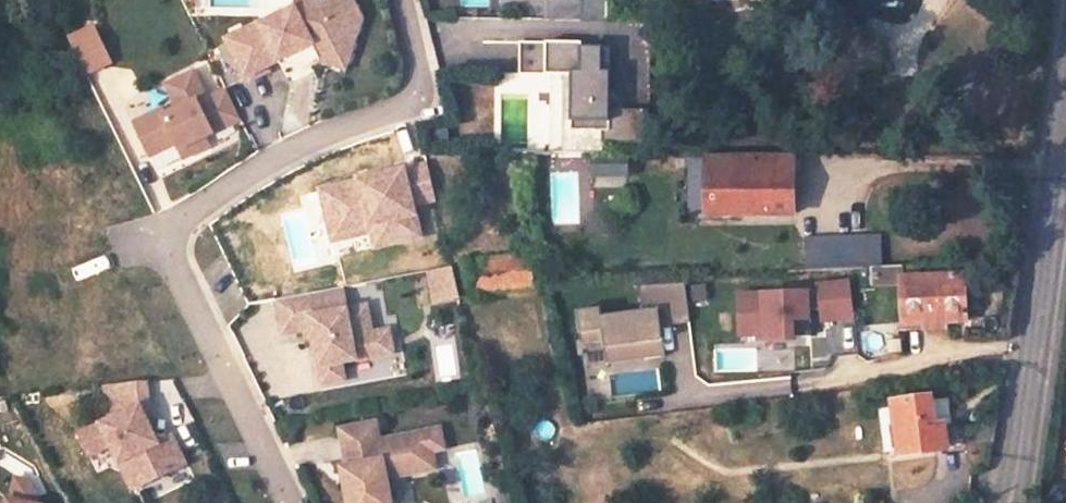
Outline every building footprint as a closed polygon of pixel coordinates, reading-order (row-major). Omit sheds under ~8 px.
[(317,62),(323,47),(340,55),(354,22),(324,9),(302,0),(301,0),(297,10),(264,26),(263,24),(228,40),(246,77),(276,63),(284,79),(317,62)] [(317,62),(341,72),(366,13),(336,0),(328,0),(324,9),(354,22),(340,55),(323,47),(317,62)] [(546,24),(610,23),(610,0),(546,0),(546,24)] [(90,76),(119,63),(100,22),(71,35),(90,76)] [(645,147),(646,114),(610,114),(611,75),(603,76),(603,53),(582,52),(582,46),(521,46),(521,78),(551,79),(573,79),(572,157),(600,157),(604,157),(605,147),(645,147)] [(163,111),(136,125),(152,157),(178,144),(185,158),(201,150),(196,141),(205,137),(241,119),(227,91),(207,100),(194,73),(168,86),(180,110),(166,117),(163,111)] [(196,141),(201,150),(209,146),(205,137),(196,141)] [(796,210),(797,156),(712,155),(712,209),(796,210)] [(372,234),(377,251),(429,237),(421,206),(441,201),(429,157),(319,187),(334,244),(372,234)] [(633,173),(632,157),(604,157),(600,157),(600,173),(633,173)] [(809,241),(811,274),(830,273),(861,271),(860,239),(809,241)] [(860,239),(861,271),(885,271),(884,239),(860,239)] [(473,267),(478,297),(534,294),(532,263),(473,267)] [(902,286),(906,335),(969,332),(967,283),(919,286),(919,269),(888,270),(887,286),(902,286)] [(453,272),(430,275),(435,305),(460,301),(453,272)] [(663,315),(664,323),(693,319),(687,279),(642,282),(646,308),(660,306),(661,315),(663,315)] [(707,284),(694,285),(695,300),(709,298),(707,284)] [(822,288),(823,295),(743,298),(745,339),(768,338),(768,344),(797,343),(797,340),(814,340),(814,321),(812,321),(812,313),(825,313),(827,324),(858,320),(853,284),(822,288)] [(368,308),(347,311),(344,290),(276,301),(282,335),(306,331),(312,330),(314,340),(322,385),(344,381),(341,364),(376,358),(372,335),(368,308)] [(604,306),(580,309),(584,336),(585,336),(586,342),(608,339),(609,344),(647,340),(648,355),(668,353),(666,334),(664,323),(663,315),(661,315),(660,306),(646,308),(605,313),(604,306)] [(664,323),(666,334),(694,330),(693,319),(664,323)] [(312,330),(306,331),(307,341),(314,340),(312,330)] [(372,335),(376,358),(392,355),(389,332),(372,335)] [(647,340),(609,344),(611,361),(648,355),(647,340)] [(94,466),(107,460),(120,465),(129,483),(167,464),(163,457),(177,451),(168,429),(153,436),(135,399),(76,428),(94,466)] [(930,405),(893,412),(901,463),(946,456),(946,450),(993,444),(998,422),(948,432),(947,427),(935,429),(930,405)] [(406,457),(431,453),(443,451),(440,431),(379,440),(376,422),(341,428),(347,465),(342,466),(348,502),(389,502),(385,478),(409,474),(406,457)] [(163,457),(167,464),(181,457),(177,451),(163,457)] [(434,470),(431,453),(406,457),(409,474),(434,470)] [(4,493),(1,502),(37,502),(37,500),(4,493)]
